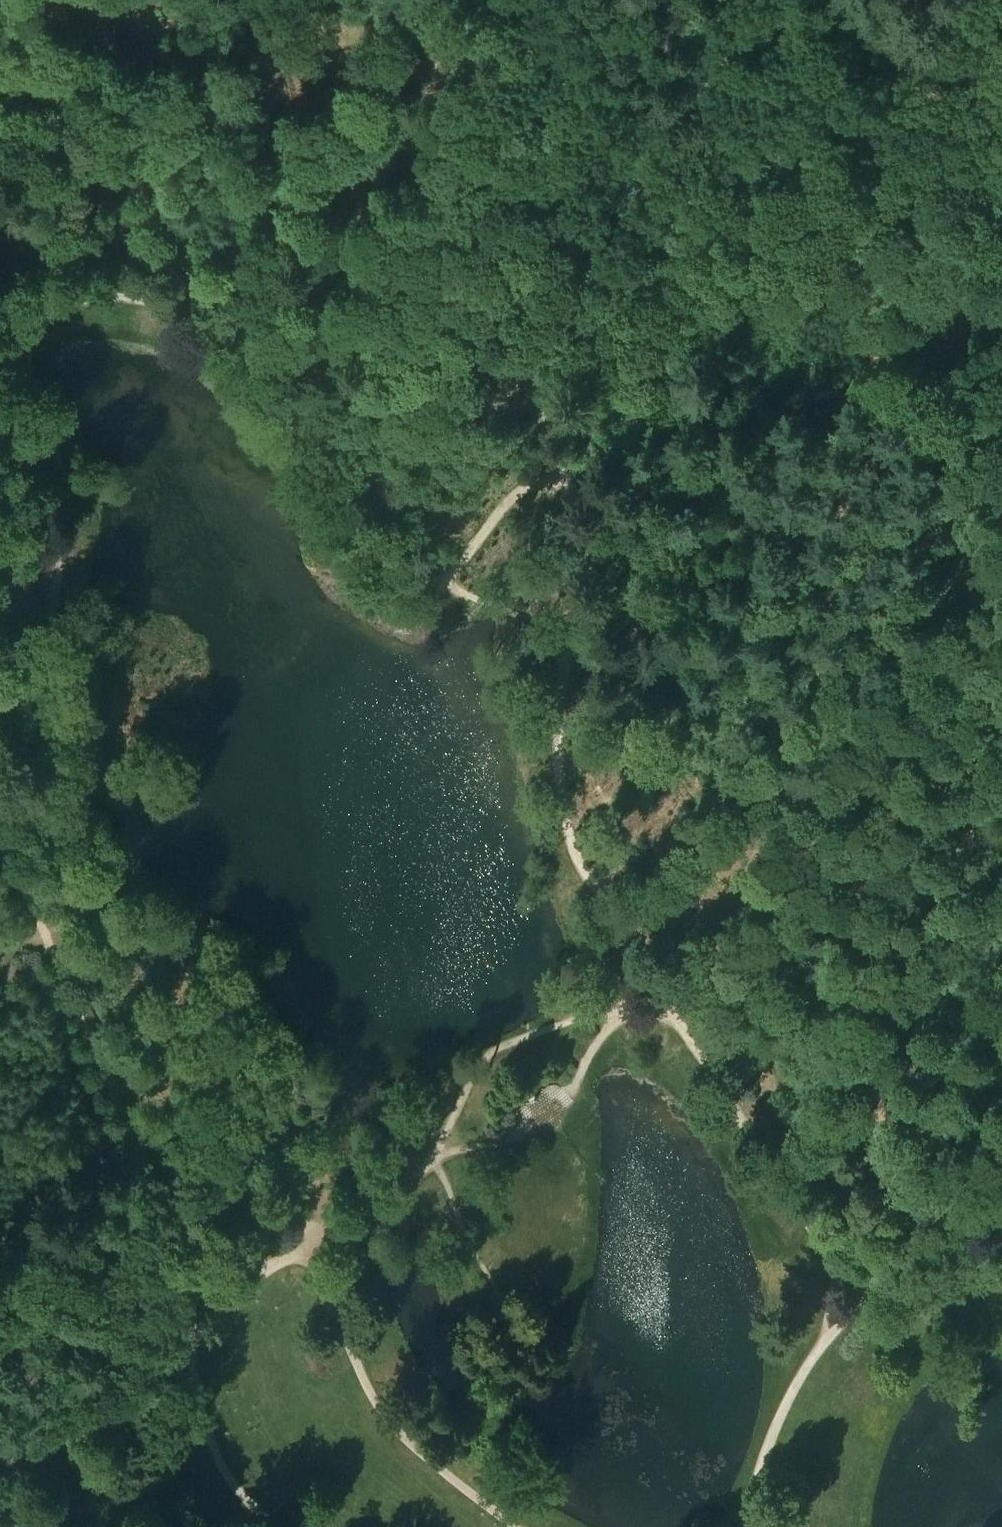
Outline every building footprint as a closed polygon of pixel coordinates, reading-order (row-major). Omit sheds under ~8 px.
[(490,1401),(485,1405),(484,1412),(490,1416),(494,1410),(497,1405),(490,1401)]
